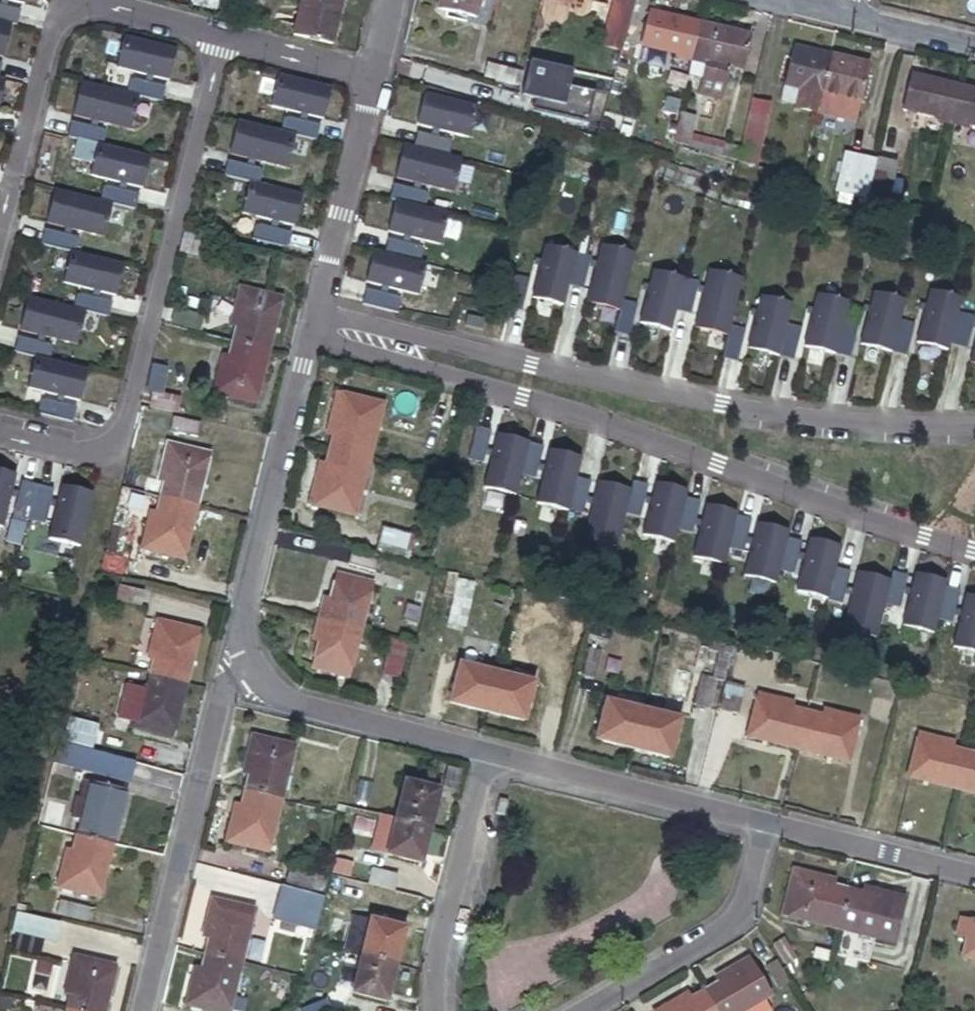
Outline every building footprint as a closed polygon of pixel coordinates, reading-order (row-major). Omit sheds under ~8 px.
[(193,2),(214,8),(216,0),(193,0),(193,2)] [(294,29),(330,39),(339,0),(301,0),(294,29)] [(437,7),(475,17),(479,0),(438,0),(437,7)] [(633,3),(622,0),(615,0),(605,35),(623,40),(633,3)] [(11,23),(16,25),(20,9),(0,4),(0,20),(11,23)] [(690,60),(699,22),(650,10),(641,43),(675,51),(674,57),(690,60)] [(3,56),(11,23),(0,20),(0,55),(3,56)] [(687,73),(685,80),(704,84),(710,61),(744,69),(752,35),(699,22),(690,60),(687,73)] [(114,67),(166,80),(174,49),(122,36),(114,67)] [(797,107),(819,113),(831,56),(796,47),(782,101),(797,106),(797,107)] [(563,95),(571,60),(528,51),(521,86),(563,95)] [(831,56),(819,113),(853,122),(868,65),(831,56)] [(487,62),(484,76),(512,83),(516,69),(487,62)] [(268,105),(321,118),(328,87),(276,74),(268,105)] [(955,125),(964,87),(913,75),(904,108),(941,117),(939,121),(955,125)] [(136,96),(159,102),(163,87),(131,79),(127,94),(136,96)] [(78,82),(70,114),(128,129),(136,96),(78,82)] [(964,87),(955,125),(972,129),(973,124),(974,125),(974,90),(964,87)] [(476,107),(424,93),(416,124),(468,138),(476,107)] [(769,109),(751,105),(739,155),(757,160),(769,109)] [(314,140),(317,125),(285,117),(281,132),(293,135),(314,140)] [(97,145),(101,129),(69,121),(65,137),(75,139),(97,145)] [(281,132),(235,121),(227,154),(285,168),(293,135),(281,132)] [(449,140),(417,131),(413,146),(445,155),(449,140)] [(140,188),(148,157),(97,145),(75,139),(70,158),(91,164),(88,175),(140,188)] [(413,146),(403,144),(394,177),(451,191),(460,158),(445,155),(413,146)] [(838,192),(867,201),(877,163),(847,155),(838,192)] [(897,162),(878,158),(877,163),(867,201),(876,204),(885,207),(897,162)] [(253,183),(257,168),(225,160),(221,175),(247,182),(253,183)] [(789,177),(804,182),(806,172),(791,168),(789,177)] [(253,183),(247,182),(239,212),(292,225),(300,194),(253,183)] [(393,184),(389,199),(395,200),(421,207),(425,192),(393,184)] [(137,194),(105,186),(101,201),(111,204),(133,209),(137,194)] [(53,190),(45,222),(103,237),(111,204),(101,201),(53,190)] [(395,200),(387,231),(439,245),(447,214),(421,207),(395,200)] [(289,230),(257,222),(253,237),(285,246),(289,230)] [(43,228),(40,244),(71,251),(72,252),(75,236),(43,228)] [(387,238),(383,253),(416,261),(420,246),(387,238)] [(591,256),(545,245),(532,298),(563,305),(568,285),(582,289),(591,256)] [(634,253),(601,245),(587,302),(619,311),(614,332),(629,336),(637,304),(622,300),(634,253)] [(71,251),(63,282),(115,295),(123,264),(72,252),(71,251)] [(383,253),(373,251),(365,281),(417,295),(425,264),(416,261),(383,253)] [(741,277),(707,269),(693,328),(727,336),(721,358),(737,362),(745,330),(729,326),(741,277)] [(699,281),(652,270),(639,323),(670,331),(675,311),(691,314),(699,281)] [(530,279),(514,275),(506,307),(521,311),(530,279)] [(237,327),(232,344),(267,352),(281,297),(239,286),(229,326),(237,327)] [(397,296),(365,289),(362,304),(393,312),(397,296)] [(961,298),(929,290),(916,343),(948,351),(949,345),(967,349),(974,316),(957,312),(961,298)] [(904,299),(873,292),(860,345),(906,356),(914,324),(899,320),(904,299)] [(80,294),(76,309),(84,311),(108,317),(112,302),(80,294)] [(816,294),(804,347),(850,358),(858,326),(843,322),(848,301),(816,294)] [(76,309),(26,296),(18,330),(76,344),(84,311),(76,309)] [(760,296),(747,349),(793,360),(801,328),(787,324),(792,303),(760,296)] [(170,305),(166,321),(200,331),(205,315),(170,305)] [(482,330),(485,319),(467,314),(464,325),(482,330)] [(17,336),(13,351),(35,357),(45,359),(48,344),(17,336)] [(267,352),(232,344),(230,356),(222,354),(213,391),(255,402),(267,352)] [(45,359),(35,357),(27,388),(80,401),(87,370),(45,359)] [(155,361),(149,388),(160,390),(167,364),(155,361)] [(329,449),(367,459),(382,403),(337,392),(326,433),(333,435),(329,449)] [(44,398),(40,414),(72,422),(76,407),(44,398)] [(204,420),(176,413),(173,428),(200,434),(204,420)] [(491,430),(475,426),(467,458),(483,462),(491,430)] [(543,445),(497,434),(484,486),(514,494),(519,474),(535,478),(543,445)] [(166,481),(162,497),(196,506),(209,452),(170,442),(160,479),(166,481)] [(353,513),(367,459),(329,449),(325,463),(319,461),(308,502),(353,513)] [(581,457),(550,449),(537,502),(583,513),(591,481),(576,477),(581,457)] [(0,470),(0,526),(2,526),(15,474),(0,470)] [(37,484),(20,480),(13,512),(29,516),(37,484)] [(630,488),(597,480),(583,538),(616,546),(624,513),(640,517),(648,484),(632,480),(630,488)] [(687,490),(655,482),(642,535),(674,542),(677,529),(692,533),(700,500),(685,497),(687,490)] [(52,488),(37,484),(29,516),(44,520),(52,488)] [(92,493),(61,485),(48,538),(79,545),(92,493)] [(196,506),(162,497),(158,512),(152,510),(142,548),(182,558),(196,506)] [(737,512),(706,504),(693,557),(724,564),(728,547),(743,551),(751,519),(736,515),(737,512)] [(389,518),(382,547),(413,556),(421,526),(389,518)] [(788,530),(757,522),(744,575),(775,583),(778,570),(793,573),(801,541),(787,537),(788,530)] [(841,546),(809,538),(796,591),(842,602),(850,571),(835,567),(841,546)] [(890,580),(857,571),(842,629),(876,637),(884,604),(899,608),(907,575),(892,572),(890,580)] [(946,580),(915,573),(902,626),(933,633),(937,619),(952,623),(960,590),(945,587),(946,580)] [(324,599),(320,618),(360,628),(372,583),(338,574),(330,601),(324,599)] [(450,586),(443,617),(462,621),(469,590),(450,586)] [(406,591),(401,621),(412,623),(417,594),(406,591)] [(966,594),(953,647),(974,652),(974,596),(966,594)] [(360,628),(320,618),(314,640),(320,642),(314,666),(347,675),(360,628)] [(154,661),(150,675),(186,683),(199,630),(156,619),(146,660),(154,661)] [(585,641),(577,672),(594,675),(602,645),(585,641)] [(407,648),(392,644),(385,674),(400,677),(407,648)] [(485,710),(495,671),(459,662),(449,701),(485,710)] [(533,681),(495,671),(485,710),(523,719),(533,681)] [(186,683),(150,675),(147,688),(140,686),(130,684),(123,714),(133,715),(131,724),(173,734),(186,683)] [(701,675),(693,705),(712,709),(719,679),(701,675)] [(739,684),(724,681),(716,711),(731,714),(739,684)] [(797,746),(806,709),(790,705),(792,700),(758,691),(747,733),(797,746)] [(593,737),(634,748),(643,709),(602,698),(593,737)] [(819,713),(806,709),(797,746),(847,759),(858,717),(821,708),(819,713)] [(643,709),(634,748),(670,757),(680,718),(643,709)] [(80,717),(75,736),(99,743),(104,724),(80,717)] [(958,787),(967,751),(952,747),(953,741),(920,733),(909,774),(958,787)] [(249,774),(245,789),(283,798),(296,746),(251,735),(242,773),(249,774)] [(967,751),(958,787),(974,791),(974,753),(967,751)] [(90,753),(86,769),(116,777),(120,762),(90,753)] [(105,839),(112,841),(125,791),(84,780),(73,819),(80,820),(76,833),(105,839)] [(406,780),(396,817),(432,826),(441,789),(406,780)] [(283,798),(245,789),(241,805),(235,803),(226,841),(270,852),(283,798)] [(509,799),(499,797),(495,812),(505,815),(509,799)] [(432,826),(396,817),(387,854),(422,863),(432,826)] [(98,897),(112,841),(105,839),(76,833),(71,852),(65,851),(56,887),(98,897)] [(337,854),(334,869),(361,876),(364,861),(337,854)] [(290,864),(286,879),(322,890),(326,874),(290,864)] [(782,915),(836,929),(846,888),(832,884),(834,878),(794,868),(782,915)] [(324,894),(284,883),(275,916),(316,927),(324,894)] [(846,888),(836,929),(893,943),(905,897),(863,886),(861,892),(846,888)] [(63,899),(59,912),(85,919),(88,905),(63,899)] [(222,957),(244,963),(257,910),(213,899),(203,936),(209,938),(206,953),(222,957)] [(28,915),(21,941),(49,947),(55,922),(28,915)] [(370,918),(362,952),(397,962),(406,927),(370,918)] [(974,959),(974,921),(963,918),(958,935),(968,937),(963,956),(974,959)] [(780,938),(770,944),(782,965),(792,960),(780,938)] [(790,988),(766,946),(757,951),(781,993),(790,988)] [(397,962),(362,952),(352,991),(388,1000),(397,962)] [(244,963),(222,957),(206,953),(202,971),(196,969),(187,1005),(211,1010),(232,1010),(244,963)] [(68,1006),(89,1010),(106,1010),(118,966),(74,956),(65,994),(71,996),(68,1006)] [(717,1010),(740,1010),(769,995),(749,958),(716,977),(719,982),(705,990),(717,1010)] [(921,982),(911,980),(907,994),(917,996),(921,982)] [(705,990),(691,997),(688,993),(657,1010),(717,1010),(705,990)] [(304,1010),(333,1010),(329,1001),(304,1010)]
